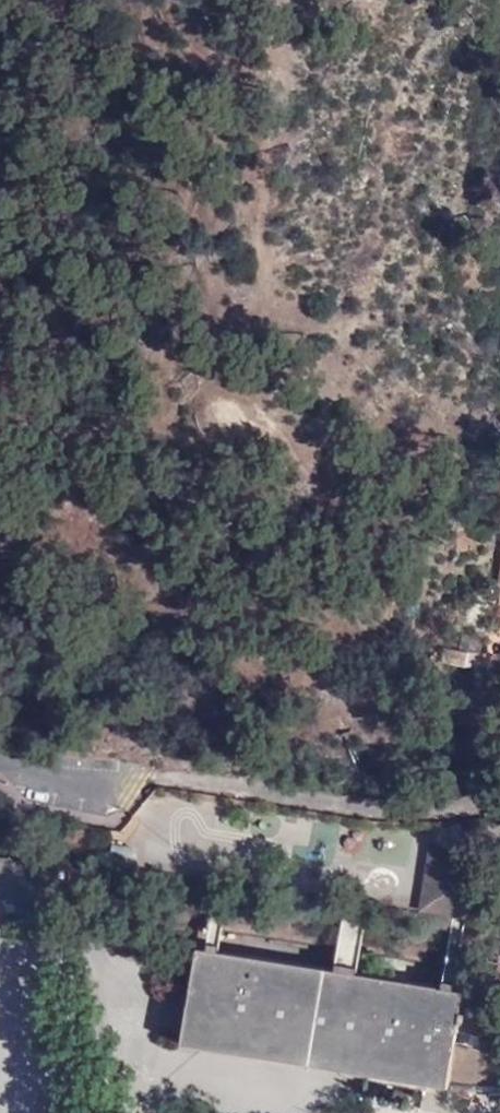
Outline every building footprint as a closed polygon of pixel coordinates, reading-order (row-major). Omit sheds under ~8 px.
[(467,549),(466,526),(455,526),(456,551),(467,549)] [(443,660),(478,666),(480,652),(446,647),(443,660)] [(426,852),(417,915),(471,923),(480,859),(426,852)] [(490,993),(203,949),(188,1045),(451,1086),(460,1031),(484,1034),(490,993)]
